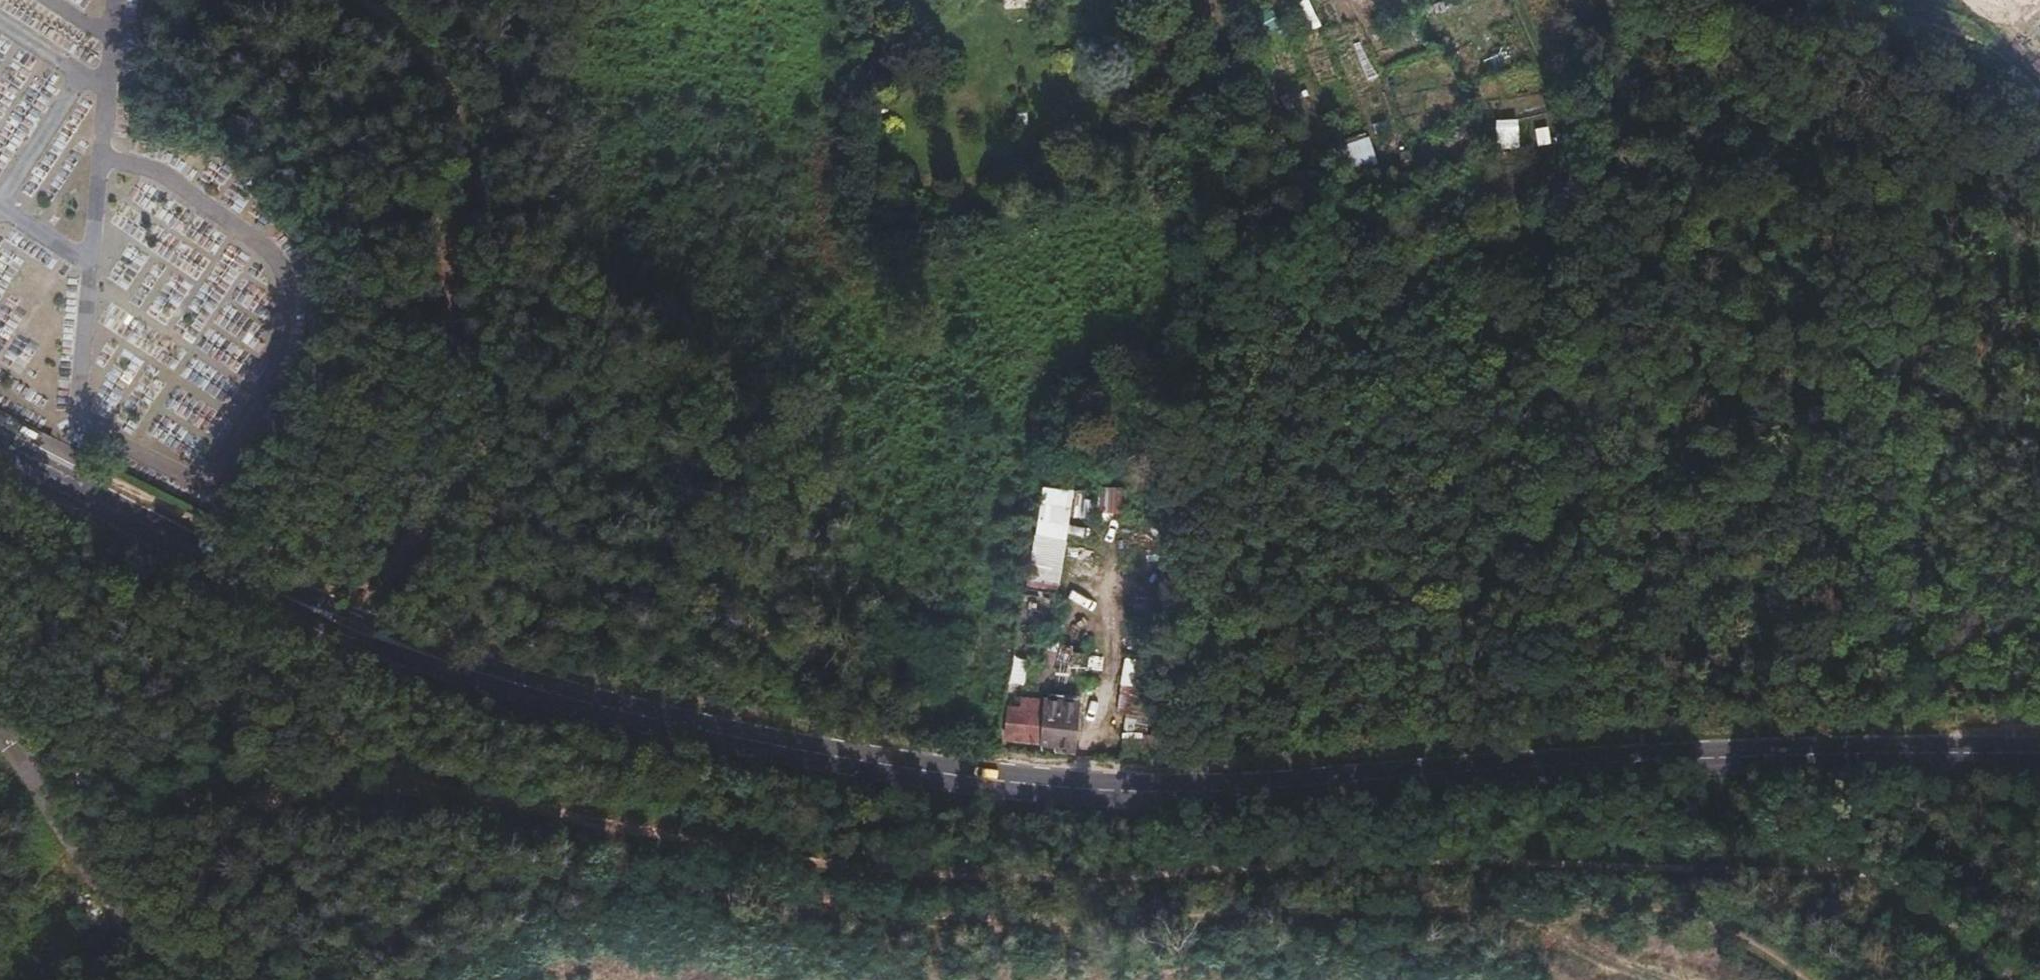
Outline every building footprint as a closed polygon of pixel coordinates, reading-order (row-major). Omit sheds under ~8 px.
[(1267,31),(1280,24),(1273,9),(1260,15),(1267,31)] [(1369,134),(1345,141),(1354,167),(1377,160),(1369,134)] [(1057,594),(1075,488),(1043,482),(1025,588),(1057,594)] [(1121,525),(1123,485),(1099,484),(1097,524),(1121,525)] [(1070,648),(1058,647),(1059,635),(1037,634),(1035,670),(1069,672),(1070,648)] [(1011,673),(1029,675),(1030,649),(1013,648),(1011,673)] [(1045,685),(1017,681),(1011,715),(1039,719),(1045,685)] [(1117,706),(1132,710),(1139,686),(1123,682),(1117,706)] [(1084,691),(1045,685),(1039,719),(1079,725),(1084,691)] [(27,856),(15,841),(7,849),(17,864),(27,856)]
